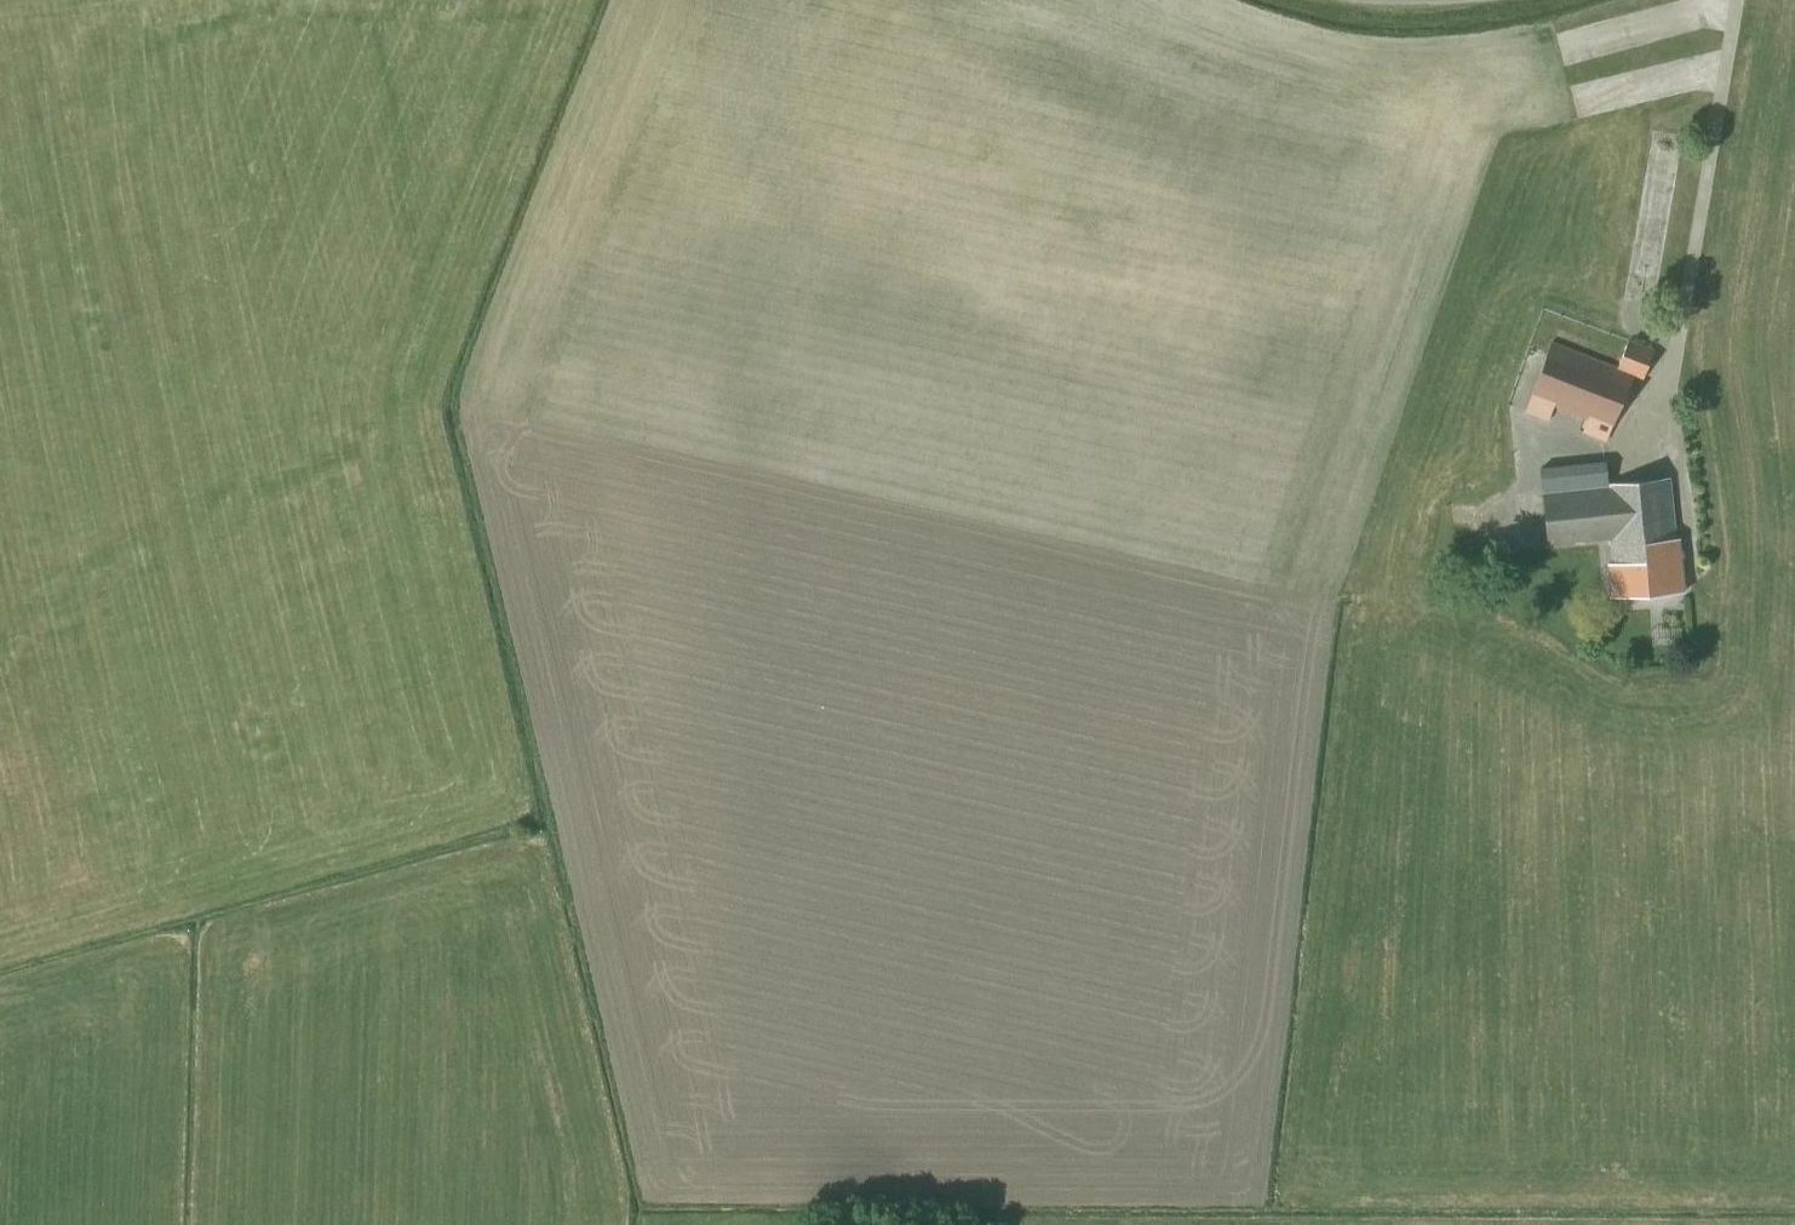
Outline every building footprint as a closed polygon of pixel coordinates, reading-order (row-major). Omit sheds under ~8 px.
[(1643,379),(1654,350),(1628,341),(1618,368),(1551,343),(1532,395),(1526,412),(1548,422),(1553,408),(1587,421),(1583,433),(1605,442),(1632,375),(1643,379)] [(1606,485),(1604,463),(1541,469),(1543,492),(1548,545),(1610,539),(1612,565),(1609,566),(1612,597),(1683,590),(1679,540),(1676,540),(1670,479),(1606,485)]
